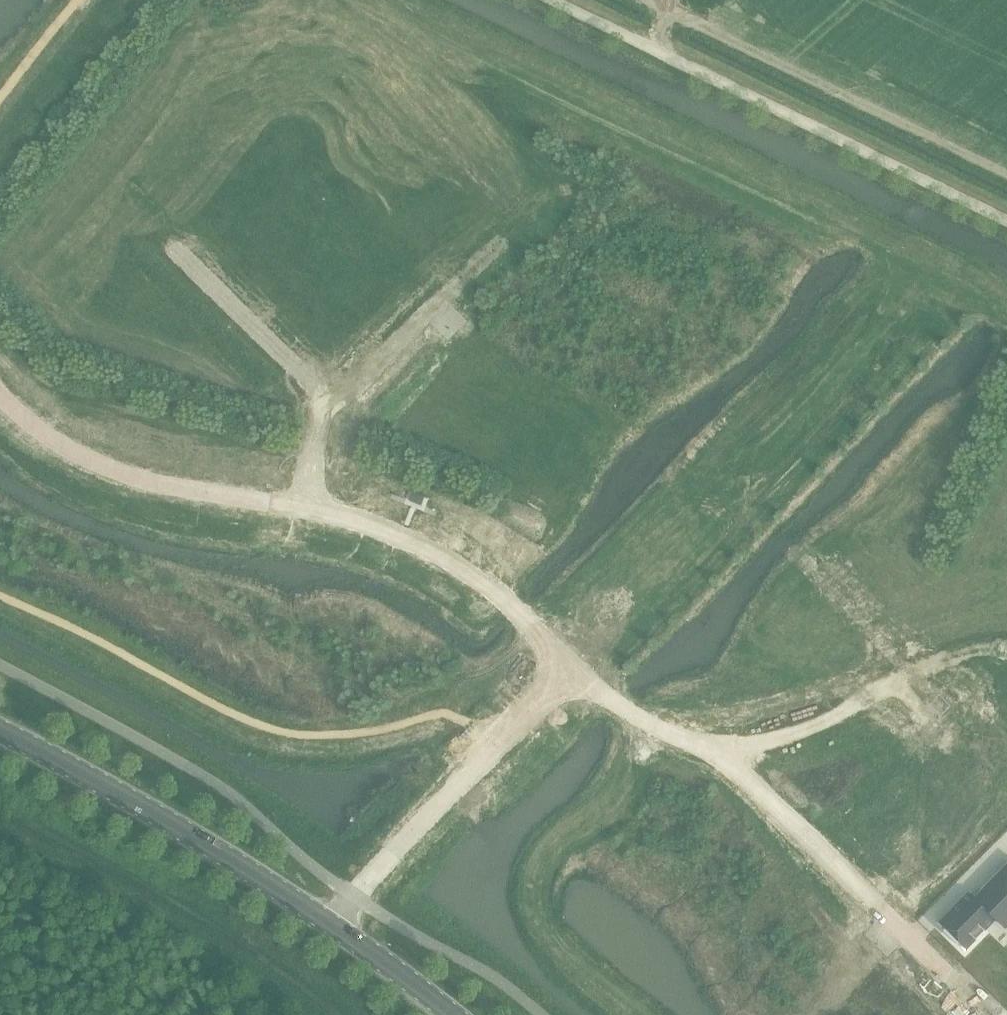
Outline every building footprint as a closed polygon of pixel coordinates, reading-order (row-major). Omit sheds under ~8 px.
[(407,501),(422,508),(428,497),(412,490),(407,501)] [(938,924),(966,951),(967,950),(966,950),(996,919),(1006,908),(1006,864),(975,897),(970,892),(940,923),(939,923),(938,924)]
